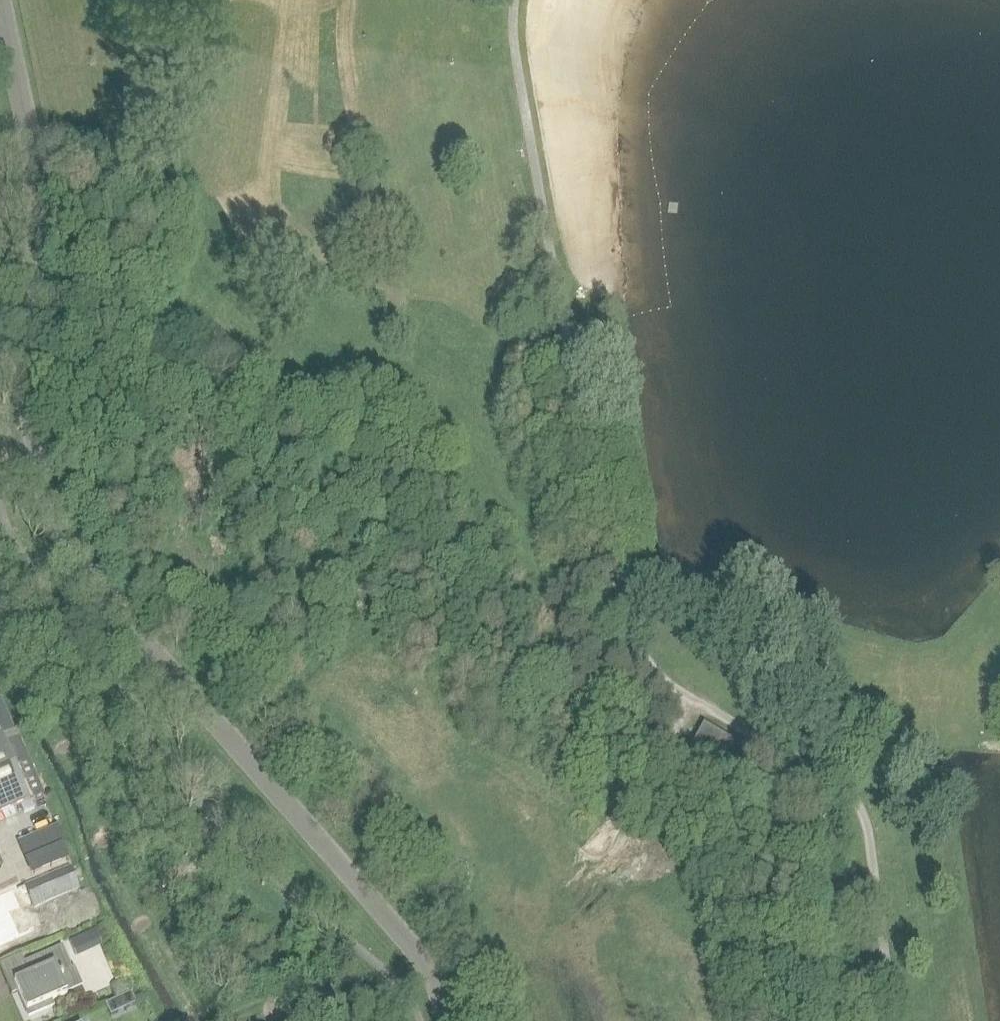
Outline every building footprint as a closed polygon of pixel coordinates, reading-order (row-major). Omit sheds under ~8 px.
[(747,749),(703,724),(687,752),(732,777),(747,749)] [(30,800),(30,802),(45,794),(20,737),(6,742),(0,729),(0,813),(30,800)] [(64,823),(27,840),(42,874),(79,857),(64,823)] [(90,888),(83,865),(29,880),(36,904),(90,888)] [(21,935),(10,911),(21,906),(13,888),(0,894),(0,944),(21,935)] [(85,952),(109,942),(103,927),(79,938),(85,952)] [(29,976),(14,982),(29,1016),(52,1006),(50,1001),(67,994),(60,978),(63,977),(62,974),(72,970),(62,947),(23,963),(29,976)]
